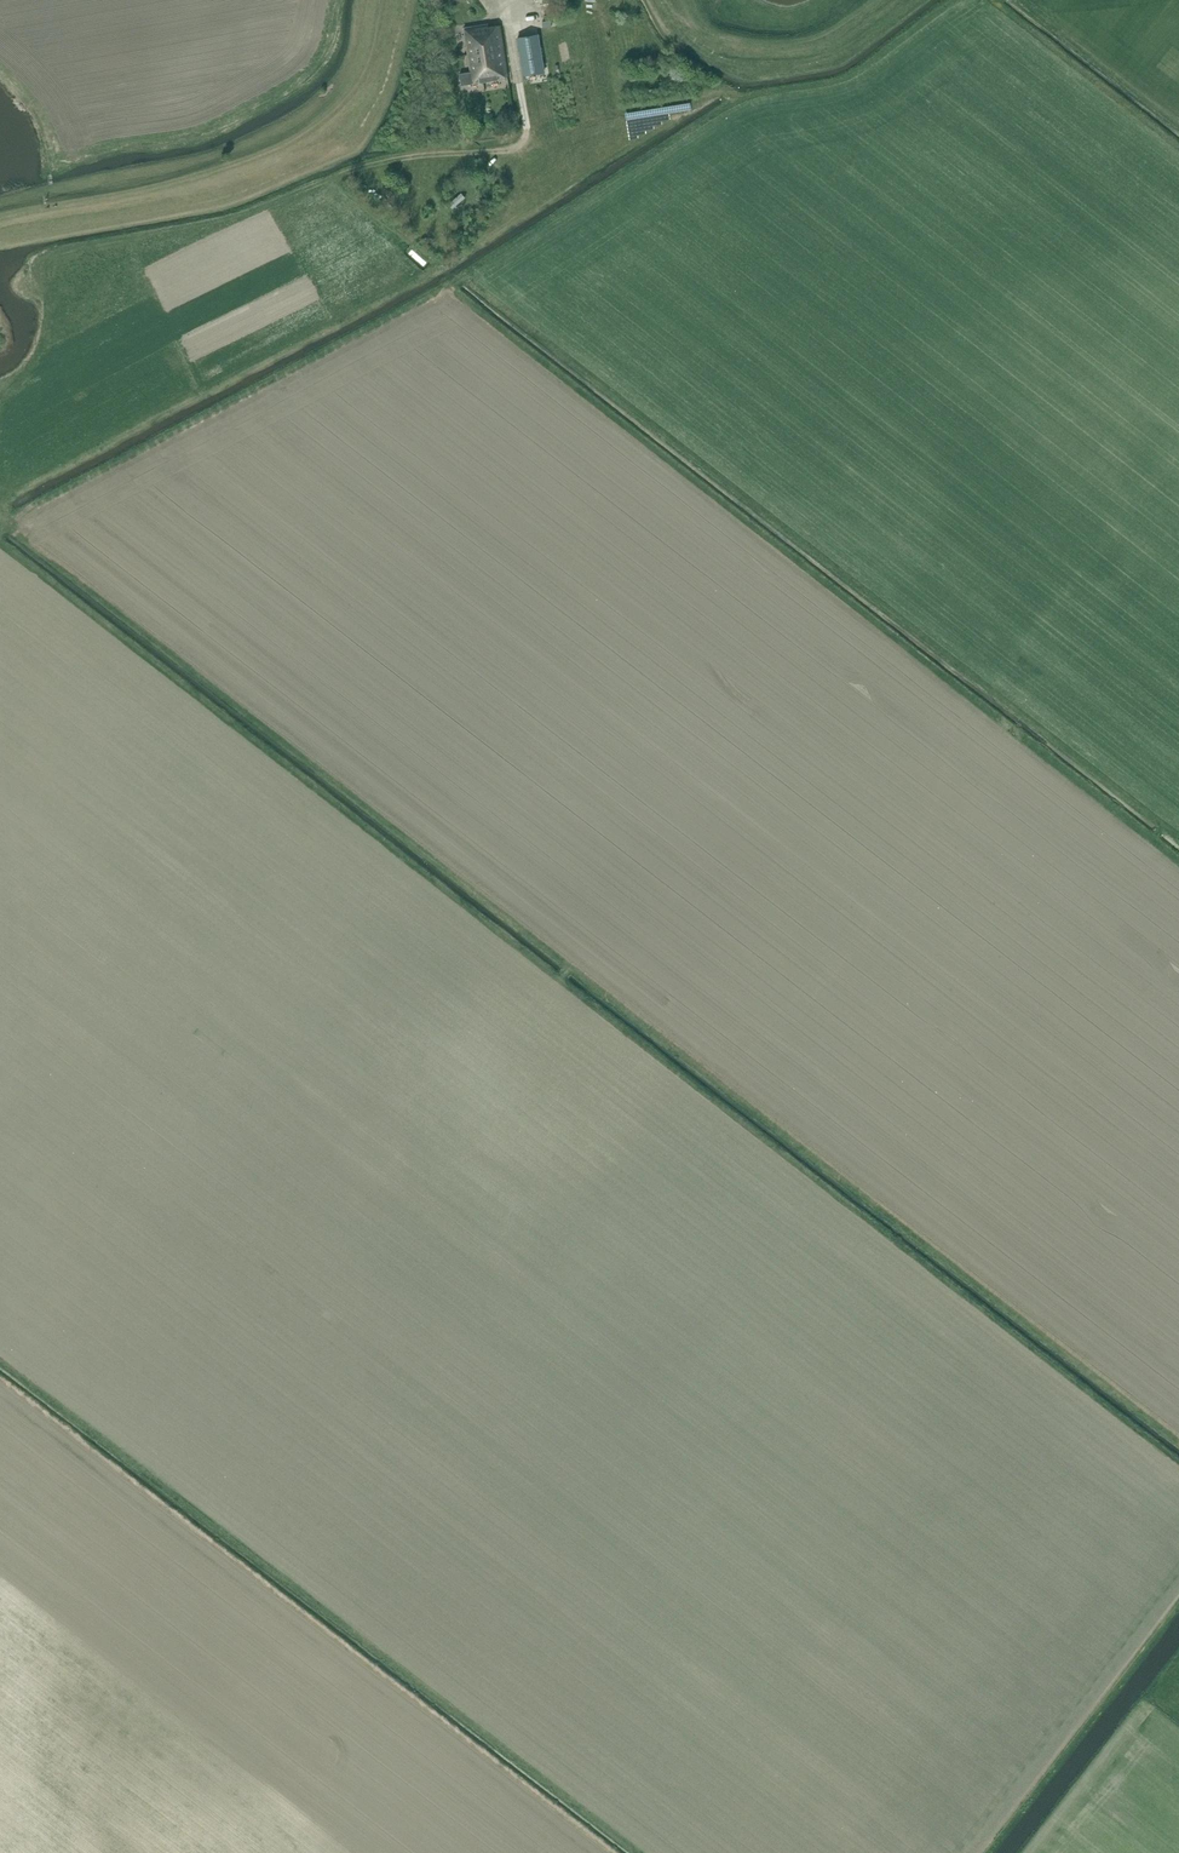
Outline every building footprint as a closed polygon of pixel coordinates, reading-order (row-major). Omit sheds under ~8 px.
[(490,25),(466,28),(472,71),(461,73),(463,84),(508,77),(501,26),(491,28),(490,25)] [(538,35),(518,38),(524,75),(544,71),(538,35)] [(630,91),(643,91),(643,78),(629,78),(630,91)] [(373,182),(382,192),(392,184),(383,173),(373,182)] [(423,177),(413,179),(416,191),(426,190),(423,177)] [(465,209),(474,202),(466,194),(458,201),(465,209)]
